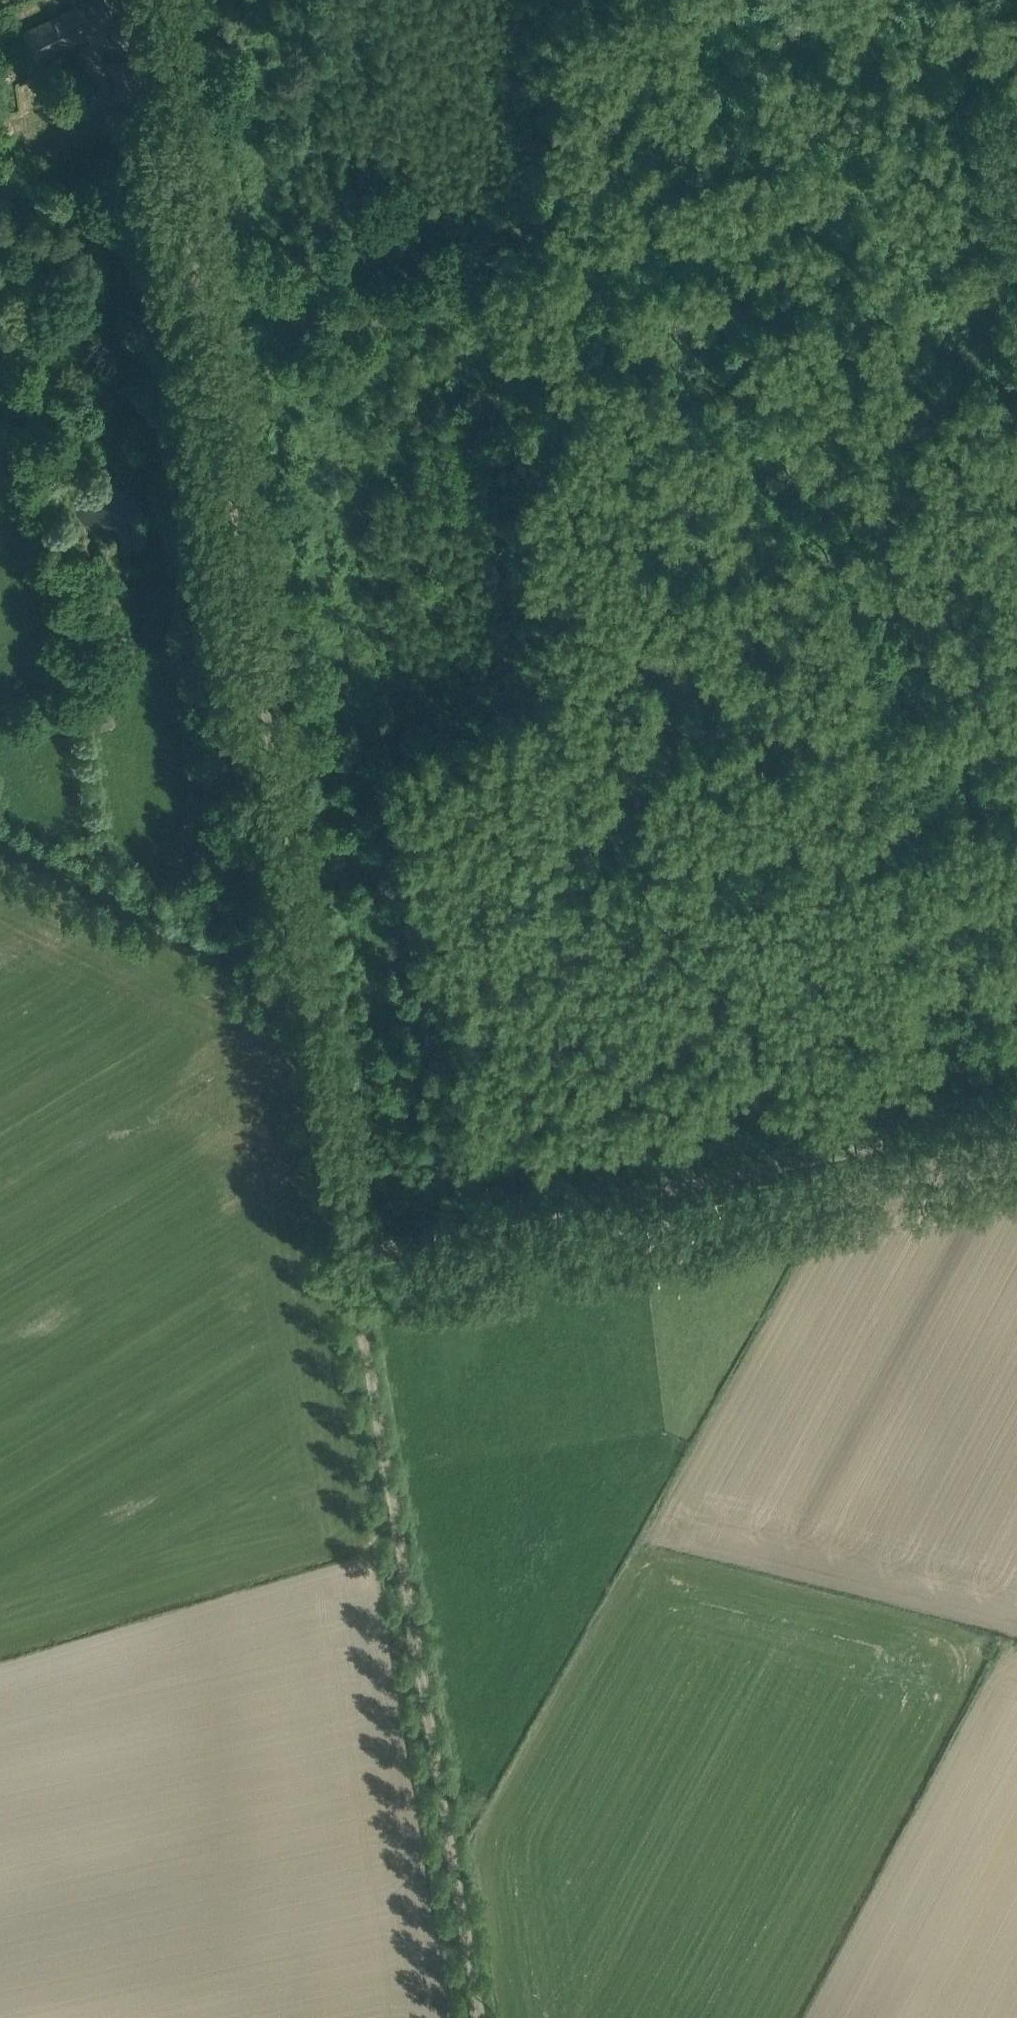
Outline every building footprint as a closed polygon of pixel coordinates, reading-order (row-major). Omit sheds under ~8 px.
[(106,26),(116,21),(106,0),(87,0),(23,31),(37,60),(89,34),(94,44),(110,36),(106,26)] [(138,56),(108,61),(110,74),(115,73),(119,100),(144,96),(138,56)] [(4,115),(0,115),(0,143),(9,141),(4,115)] [(667,1231),(648,1233),(649,1244),(668,1242),(667,1231)]
